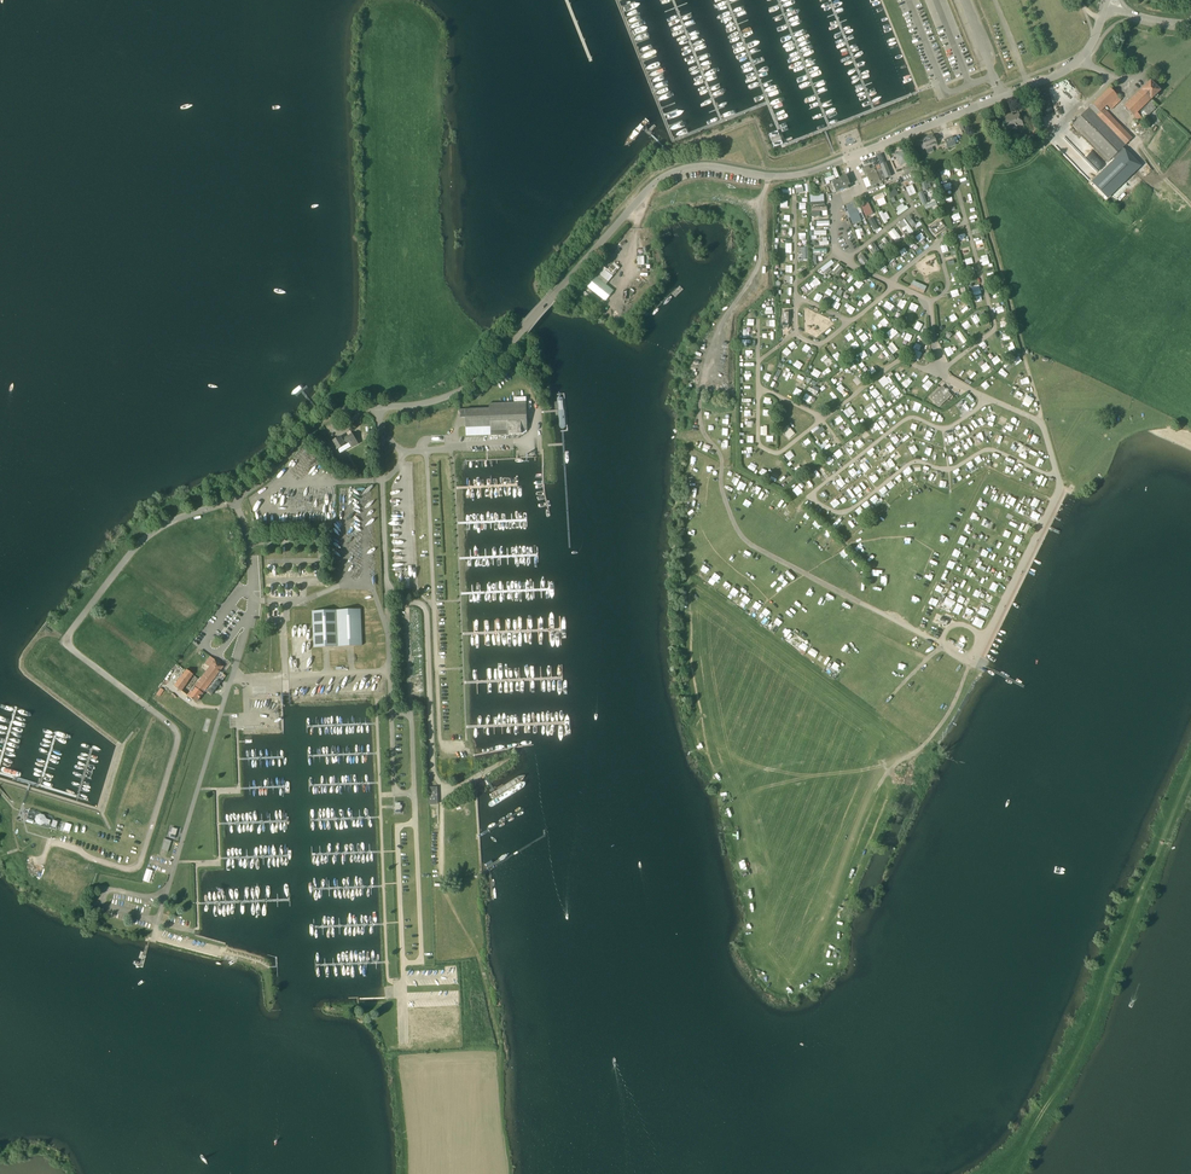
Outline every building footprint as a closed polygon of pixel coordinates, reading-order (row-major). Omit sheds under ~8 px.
[(1124,106),(1140,122),(1136,127),(1139,130),(1145,124),(1142,121),(1144,119),(1158,106),(1151,99),(1156,94),(1158,96),(1160,94),(1158,92),(1160,90),(1150,80),(1124,106)] [(1107,105),(1112,110),(1121,100),(1117,96),(1117,95),(1110,88),(1072,124),(1108,161),(1132,138),(1108,113),(1104,109),(1107,105)] [(1013,115),(1009,116),(1002,119),(1007,131),(1023,125),(1019,114),(1013,116),(1013,115)] [(926,149),(937,145),(933,135),(922,139),(926,149)] [(953,137),(944,140),(948,148),(956,145),(953,137)] [(900,166),(908,163),(904,151),(896,154),(900,166)] [(862,168),(865,175),(865,176),(867,175),(870,181),(870,182),(870,183),(871,183),(872,186),(886,180),(886,178),(891,176),(886,163),(880,165),(882,168),(881,169),(880,168),(876,170),(875,167),(870,169),(869,166),(862,168)] [(902,169),(903,170),(904,173),(913,170),(911,165),(902,169)] [(904,181),(907,180),(915,177),(913,171),(905,175),(902,176),(904,181)] [(832,182),(836,192),(844,189),(844,190),(849,188),(848,185),(850,184),(846,175),(839,178),(840,179),(832,182)] [(945,191),(953,189),(951,183),(944,184),(945,191)] [(909,196),(916,193),(913,184),(906,187),(909,196)] [(895,188),(887,192),(890,199),(898,195),(895,188)] [(923,191),(918,193),(922,205),(928,203),(923,191)] [(874,196),(879,206),(887,203),(884,197),(885,196),(883,192),(874,196)] [(824,194),(809,194),(809,206),(810,206),(811,216),(819,216),(819,211),(826,210),(826,206),(824,206),(824,194)] [(859,200),(861,206),(866,216),(873,213),(868,203),(864,204),(862,199),(859,200)] [(924,205),(925,209),(937,205),(935,201),(924,205)] [(861,221),(855,203),(846,206),(853,224),(861,221)] [(908,208),(906,204),(904,206),(902,203),(895,208),(900,214),(908,208)] [(887,211),(883,213),(882,210),(879,212),(884,223),(888,221),(887,219),(890,218),(887,211)] [(952,215),(954,221),(961,218),(959,212),(952,215)] [(909,214),(905,217),(912,227),(915,225),(909,214)] [(879,228),(873,217),(867,219),(873,231),(879,228)] [(897,223),(903,231),(906,229),(910,233),(913,231),(904,218),(897,223)] [(941,220),(930,229),(935,235),(946,227),(941,220)] [(858,238),(865,235),(860,223),(854,226),(858,238)] [(893,238),(891,240),(893,243),(901,237),(894,227),(888,232),(893,238)] [(916,236),(920,241),(925,238),(921,233),(916,236)] [(978,250),(984,248),(982,239),(975,241),(978,250)] [(913,241),(910,243),(914,250),(918,248),(913,241)] [(869,244),(872,252),(878,249),(874,242),(869,244)] [(943,253),(949,251),(947,244),(940,246),(943,253)] [(964,255),(971,253),(969,247),(962,248),(964,255)] [(905,248),(900,250),(904,258),(909,256),(905,248)] [(946,257),(948,265),(955,263),(953,255),(946,257)] [(831,269),(829,267),(834,263),(831,259),(820,268),(825,274),(831,269)] [(838,275),(844,269),(838,263),(832,270),(838,275)] [(613,291),(594,276),(586,285),(606,301),(613,291)] [(814,285),(819,280),(814,276),(809,281),(814,285)] [(855,284),(861,287),(864,281),(857,278),(855,284)] [(923,293),(926,286),(913,280),(910,287),(923,293)] [(979,284),(972,286),(974,295),(982,293),(979,284)] [(811,288),(807,294),(813,297),(817,291),(811,288)] [(828,288),(825,293),(831,296),(833,291),(828,288)] [(952,297),(959,295),(958,289),(950,291),(952,297)] [(897,305),(903,308),(906,302),(900,299),(897,305)] [(832,306),(837,310),(841,304),(835,300),(832,306)] [(912,301),(908,308),(914,311),(918,303),(912,301)] [(848,307),(846,310),(852,314),(856,308),(847,303),(845,305),(848,307)] [(963,313),(968,309),(964,304),(959,308),(963,313)] [(877,320),(882,315),(877,309),(872,314),(877,320)] [(953,322),(958,318),(954,313),(949,316),(953,322)] [(879,323),(883,329),(890,323),(885,318),(879,323)] [(962,325),(966,329),(971,325),(967,320),(962,325)] [(921,332),(924,326),(918,323),(915,329),(921,332)] [(891,339),(898,333),(893,327),(886,333),(891,339)] [(959,330),(955,333),(963,344),(967,341),(959,330)] [(852,332),(846,334),(848,341),(855,338),(852,332)] [(905,337),(911,340),(913,335),(907,332),(905,337)] [(864,333),(860,337),(865,342),(869,338),(864,333)] [(796,338),(793,342),(799,347),(802,343),(796,338)] [(893,354),(898,350),(893,342),(887,346),(893,354)] [(870,346),(874,352),(879,350),(876,343),(870,346)] [(807,354),(811,349),(806,344),(802,349),(807,354)] [(948,357),(954,354),(950,346),(944,349),(948,357)] [(859,353),(862,358),(868,355),(865,350),(859,353)] [(886,350),(880,353),(884,360),(890,356),(886,350)] [(922,353),(915,350),(911,359),(918,361),(922,353)] [(826,364),(831,360),(828,354),(822,358),(826,364)] [(1016,364),(1022,361),(1019,356),(1013,359),(1016,364)] [(797,360),(794,366),(801,369),(804,363),(797,360)] [(981,366),(984,371),(990,368),(986,362),(981,366)] [(782,374),(789,377),(792,371),(786,368),(782,374)] [(811,374),(818,378),(821,372),(814,368),(811,374)] [(1001,368),(998,373),(1005,378),(1008,373),(1001,368)] [(801,385),(805,378),(799,374),(793,384),(803,390),(805,387),(801,385)] [(1017,374),(1015,380),(1023,383),(1025,377),(1017,374)] [(909,377),(901,382),(904,388),(912,383),(909,377)] [(922,386),(927,391),(934,384),(928,379),(922,386)] [(981,384),(985,389),(990,386),(986,380),(981,384)] [(811,388),(809,386),(807,390),(816,394),(820,388),(813,384),(811,388)] [(947,389),(943,386),(931,398),(940,407),(953,395),(949,392),(950,391),(948,389),(947,389)] [(793,393),(798,397),(802,391),(796,387),(793,393)] [(870,393),(875,398),(880,393),(875,388),(870,393)] [(895,398),(901,394),(897,388),(891,391),(895,398)] [(1020,399),(1023,394),(1017,391),(1014,396),(1020,399)] [(810,400),(814,402),(816,397),(805,393),(803,399),(810,402),(810,400)] [(563,394),(557,395),(558,411),(560,429),(566,429),(563,394)] [(1026,394),(1022,404),(1031,406),(1034,397),(1026,394)] [(884,410),(887,408),(884,405),(886,403),(881,398),(876,401),(884,410)] [(960,409),(965,404),(961,400),(956,404),(960,409)] [(465,409),(460,410),(460,418),(466,417),(466,427),(491,427),(491,436),(507,435),(507,434),(522,433),(522,431),(527,431),(527,421),(526,402),(489,403),(489,408),(465,409)] [(895,406),(899,412),(904,408),(900,402),(895,406)] [(843,410),(847,417),(855,412),(851,405),(843,410)] [(874,405),(867,411),(871,417),(879,411),(874,405)] [(952,416),(958,413),(955,407),(949,410),(952,416)] [(894,422),(898,419),(891,410),(887,413),(894,422)] [(994,421),(997,412),(991,410),(988,419),(994,421)] [(878,420),(882,425),(887,421),(883,416),(878,420)] [(997,425),(1003,427),(1007,419),(1001,416),(997,425)] [(975,428),(981,425),(976,418),(971,421),(975,428)] [(1012,431),(1015,424),(1009,421),(1005,428),(1012,431)] [(869,427),(873,433),(878,428),(874,423),(869,427)] [(821,424),(814,428),(817,434),(824,431),(821,424)] [(963,427),(967,433),(973,429),(969,424),(963,427)] [(795,433),(788,426),(782,431),(789,439),(795,433)] [(849,426),(844,430),(847,435),(852,431),(849,426)] [(1020,435),(1023,430),(1017,427),(1015,432),(1020,435)] [(1030,439),(1032,430),(1025,428),(1023,437),(1030,439)] [(902,439),(908,435),(904,429),(898,434),(902,439)] [(865,430),(861,434),(865,439),(869,435),(865,430)] [(927,439),(929,433),(923,431),(921,437),(927,439)] [(328,443),(332,449),(335,447),(337,450),(345,445),(349,443),(352,447),(358,443),(353,434),(342,440),(340,436),(328,443)] [(756,434),(746,435),(747,443),(756,443),(756,434)] [(858,442),(863,438),(860,434),(855,439),(858,442)] [(1037,443),(1039,437),(1033,434),(1030,441),(1037,443)] [(821,449),(826,447),(827,448),(833,445),(831,441),(828,443),(827,441),(819,445),(821,449)] [(890,441),(885,445),(891,452),(895,448),(890,441)] [(962,444),(965,450),(971,446),(969,441),(962,444)] [(875,450),(884,456),(888,451),(879,445),(875,450)] [(838,457),(843,453),(840,449),(834,452),(838,457)] [(788,460),(794,456),(791,450),(785,454),(788,460)] [(892,455),(898,463),(902,460),(896,452),(892,455)] [(825,460),(828,465),(834,461),(830,456),(825,460)] [(1039,457),(1035,465),(1041,468),(1045,460),(1039,457)] [(883,461),(885,467),(892,464),(890,459),(883,461)] [(864,469),(869,466),(864,460),(860,463),(864,469)] [(748,468),(754,471),(757,466),(751,462),(748,468)] [(919,464),(911,465),(912,472),(920,471),(919,464)] [(765,476),(768,471),(762,468),(759,473),(765,476)] [(770,479),(776,481),(779,475),(772,473),(770,479)] [(835,481),(840,488),(846,484),(841,477),(835,481)] [(863,477),(857,481),(862,487),(867,482),(863,477)] [(752,491),(758,494),(761,487),(755,485),(752,491)] [(990,494),(993,488),(987,485),(984,491),(990,494)] [(798,495),(802,491),(798,486),(793,490),(798,495)] [(855,495),(861,491),(857,486),(851,490),(855,495)] [(879,490),(883,495),(888,491),(885,486),(879,490)] [(844,493),(848,498),(854,494),(850,489),(844,493)] [(825,502),(831,498),(827,493),(821,497),(825,502)] [(869,498),(873,503),(879,499),(876,493),(869,498)] [(1013,502),(1014,498),(1011,496),(1006,506),(1014,509),(1017,504),(1013,502)] [(780,507),(784,501),(779,497),(775,503),(780,507)] [(1032,500),(1030,506),(1036,508),(1040,499),(1036,498),(1035,501),(1032,500)] [(838,499),(831,502),(835,509),(841,506),(838,499)] [(868,499),(861,505),(864,509),(871,503),(868,499)] [(1018,512),(1024,515),(1028,507),(1022,505),(1018,512)] [(998,516),(1000,510),(994,507),(992,514),(998,516)] [(1033,521),(1037,514),(1030,510),(1026,517),(1033,521)] [(853,518),(848,522),(852,526),(857,522),(853,518)] [(987,527),(990,521),(984,518),(981,524),(987,527)] [(1010,524),(1017,528),(1020,523),(1013,519),(1010,524)] [(818,529),(822,525),(816,520),(812,524),(818,529)] [(1025,532),(1028,525),(1021,522),(1019,530),(1025,532)] [(1002,535),(1007,538),(1011,532),(1006,529),(1002,535)] [(1019,544),(1023,537),(1016,534),(1013,541),(1019,544)] [(958,542),(964,545),(967,538),(961,535),(958,542)] [(973,543),(970,549),(977,552),(980,546),(973,543)] [(1016,557),(1019,550),(1010,547),(1007,553),(1016,557)] [(952,555),(958,557),(961,551),(955,549),(952,555)] [(847,562),(851,567),(855,563),(851,558),(847,562)] [(1007,568),(1011,561),(1004,558),(1001,565),(1007,568)] [(946,566),(953,569),(956,562),(949,560),(946,566)] [(982,569),(984,563),(976,560),(974,566),(982,569)] [(699,571),(705,576),(709,571),(703,566),(699,571)] [(716,581),(718,582),(721,577),(714,573),(708,582),(713,585),(716,581)] [(948,589),(944,587),(946,584),(939,581),(934,590),(945,595),(948,589)] [(992,581),(989,588),(996,591),(999,584),(992,581)] [(730,593),(735,597),(739,591),(734,587),(730,593)] [(990,603),(992,597),(986,594),(984,600),(990,603)] [(962,595),(959,601),(966,606),(970,599),(962,595)] [(942,602),(944,598),(940,596),(937,600),(931,597),(928,602),(936,607),(940,601),(942,602)] [(950,606),(953,601),(947,597),(944,603),(950,606)] [(744,609),(748,604),(743,600),(739,605),(744,609)] [(959,614),(963,605),(957,602),(953,611),(959,614)] [(989,609),(980,605),(977,612),(986,616),(989,609)] [(749,612),(754,616),(758,611),(752,607),(749,612)] [(351,646),(353,646),(362,645),(361,609),(332,610),(318,611),(313,611),(312,611),(313,626),(314,647),(323,647),(326,647),(351,646)] [(761,614),(766,618),(770,613),(765,609),(761,614)] [(976,616),(973,623),(979,626),(983,619),(976,616)] [(775,617),(772,622),(778,626),(781,622),(775,617)] [(782,631),(788,635),(791,630),(786,626),(782,631)] [(805,651),(808,646),(802,642),(799,647),(805,651)] [(807,654),(813,659),(817,653),(811,648),(807,654)] [(209,667),(201,678),(216,689),(219,685),(223,679),(226,676),(224,674),(222,673),(220,672),(219,671),(223,666),(210,656),(205,664),(209,667)] [(834,662),(831,667),(836,670),(839,665),(834,662)] [(199,680),(199,679),(195,684),(188,694),(182,690),(189,680),(193,675),(193,674),(186,669),(174,686),(196,702),(205,690),(206,692),(211,695),(214,692),(216,689),(201,678),(199,680)] [(494,792),(491,794),(495,798),(522,781),(525,775),(518,777),(494,792)] [(458,816),(457,808),(445,809),(446,819),(451,819),(451,816),(458,816)] [(36,816),(35,820),(37,824),(41,825),(45,823),(49,824),(50,820),(46,819),(44,815),(40,814),(36,816)] [(165,838),(161,850),(168,852),(170,846),(172,841),(165,838)] [(149,882),(152,870),(146,868),(143,880),(149,882)] [(799,983),(794,986),(798,992),(803,990),(799,983)]
